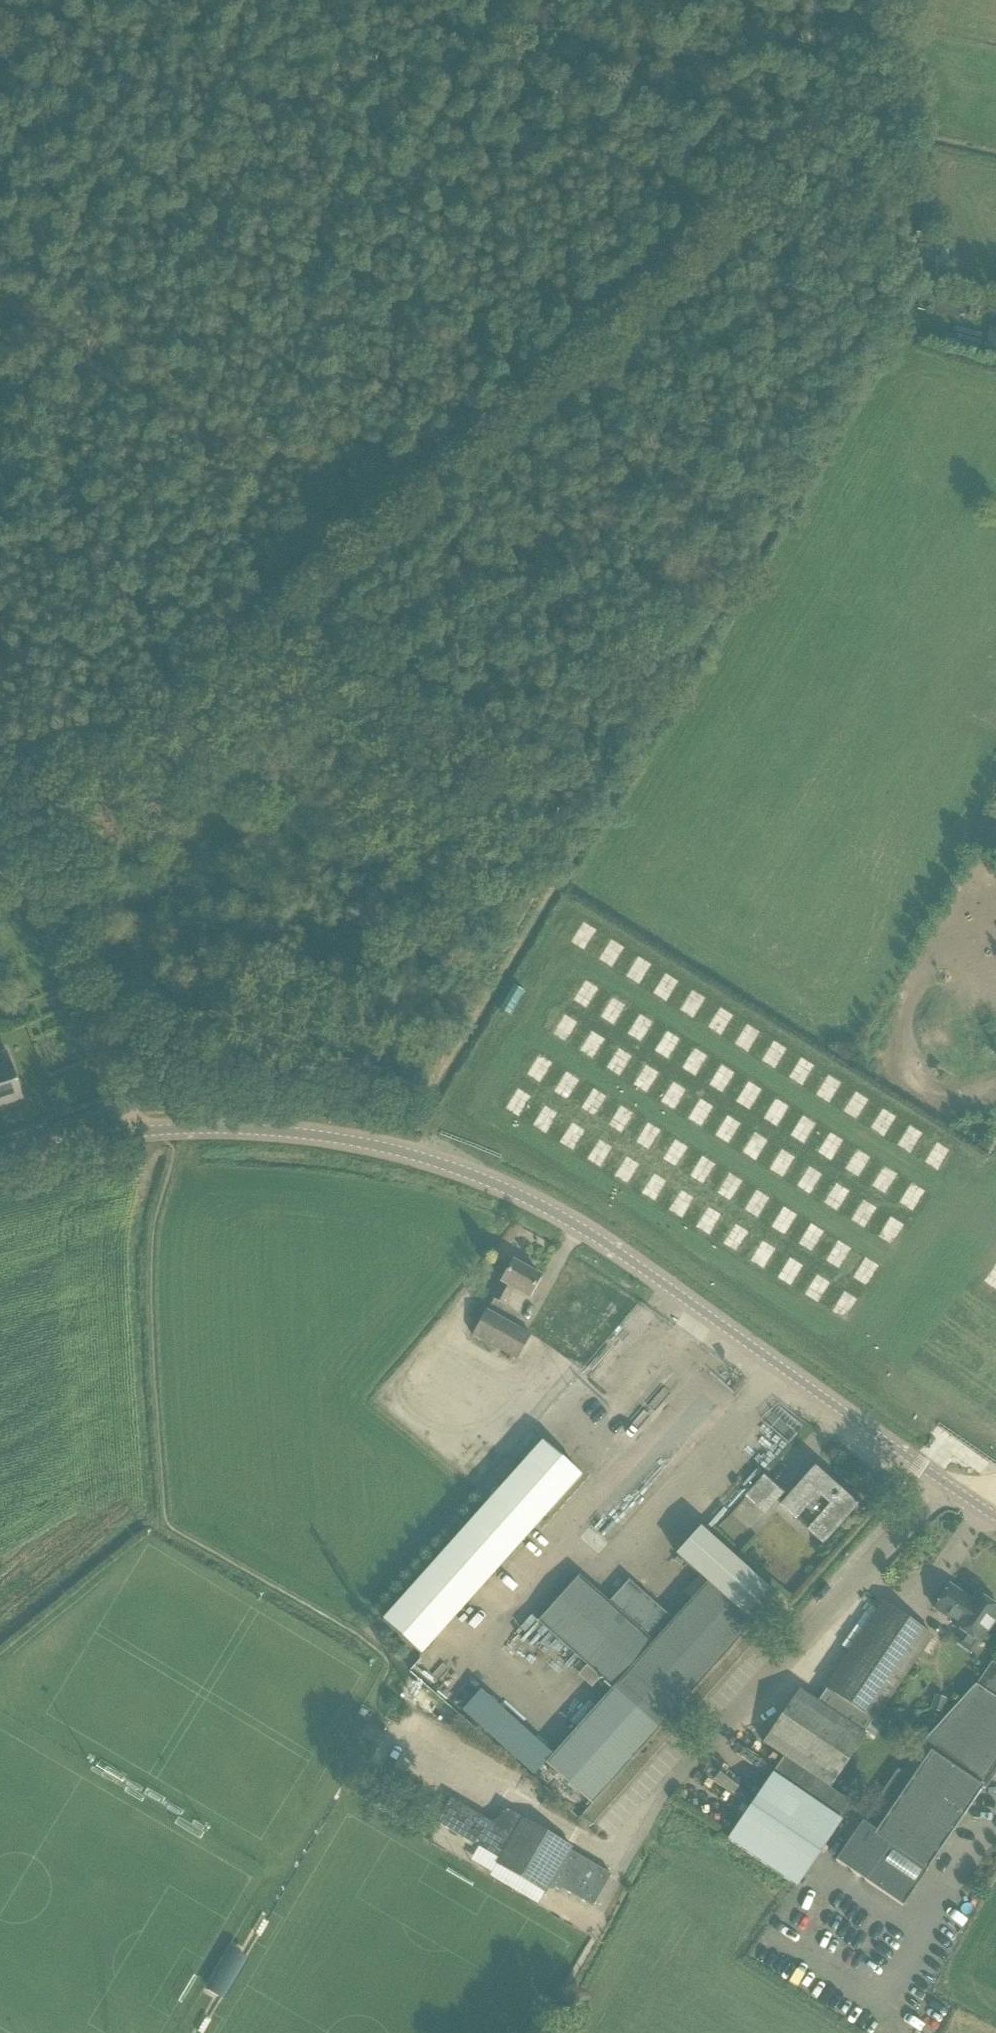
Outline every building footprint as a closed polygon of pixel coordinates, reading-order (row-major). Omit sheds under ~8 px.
[(986,345),(995,348),(995,330),(990,328),(986,345)] [(22,1099),(6,1052),(0,1054),(0,1107),(22,1099)] [(514,1289),(528,1298),(540,1276),(513,1261),(493,1298),(505,1304),(514,1289)] [(516,1361),(521,1353),(531,1335),(486,1310),(471,1336),(516,1361)] [(421,1655),(581,1476),(542,1441),(382,1620),(421,1655)] [(818,1465),(804,1480),(782,1506),(796,1518),(806,1507),(818,1518),(808,1529),(822,1543),(859,1502),(818,1465)] [(766,1476),(747,1498),(765,1512),(784,1492),(766,1476)] [(592,1803),(777,1597),(702,1530),(678,1556),(707,1583),(673,1620),(629,1580),(608,1603),(579,1576),(572,1570),(531,1616),(538,1621),(538,1622),(612,1688),(553,1755),(546,1763),(592,1803)] [(950,1620),(956,1624),(954,1627),(978,1644),(990,1627),(995,1618),(995,1607),(976,1594),(971,1602),(964,1598),(965,1596),(949,1585),(934,1608),(950,1620)] [(727,1840),(796,1888),(853,1804),(830,1788),(866,1734),(864,1732),(872,1720),(874,1722),(932,1636),(882,1603),(824,1688),(826,1689),(818,1702),(799,1689),(762,1743),(783,1757),(727,1840)] [(976,1685),(989,1694),(995,1684),(995,1665),(992,1662),(976,1685)] [(902,1907),(995,1765),(995,1698),(989,1694),(976,1685),(975,1684),(921,1745),(932,1752),(912,1780),(897,1769),(835,1861),(902,1907)] [(546,1763),(553,1755),(482,1689),(463,1710),(534,1775),(546,1763)] [(336,1690),(320,1717),(500,1819),(507,1823),(513,1813),(516,1807),(529,1815),(536,1803),(336,1690)] [(934,1696),(930,1710),(941,1713),(945,1699),(934,1696)] [(445,1807),(437,1823),(498,1859),(494,1864),(544,1894),(547,1889),(556,1894),(560,1888),(575,1897),(592,1907),(605,1885),(611,1875),(569,1850),(571,1847),(519,1817),(513,1813),(507,1823),(500,1819),(496,1825),(451,1798),(445,1807)]
